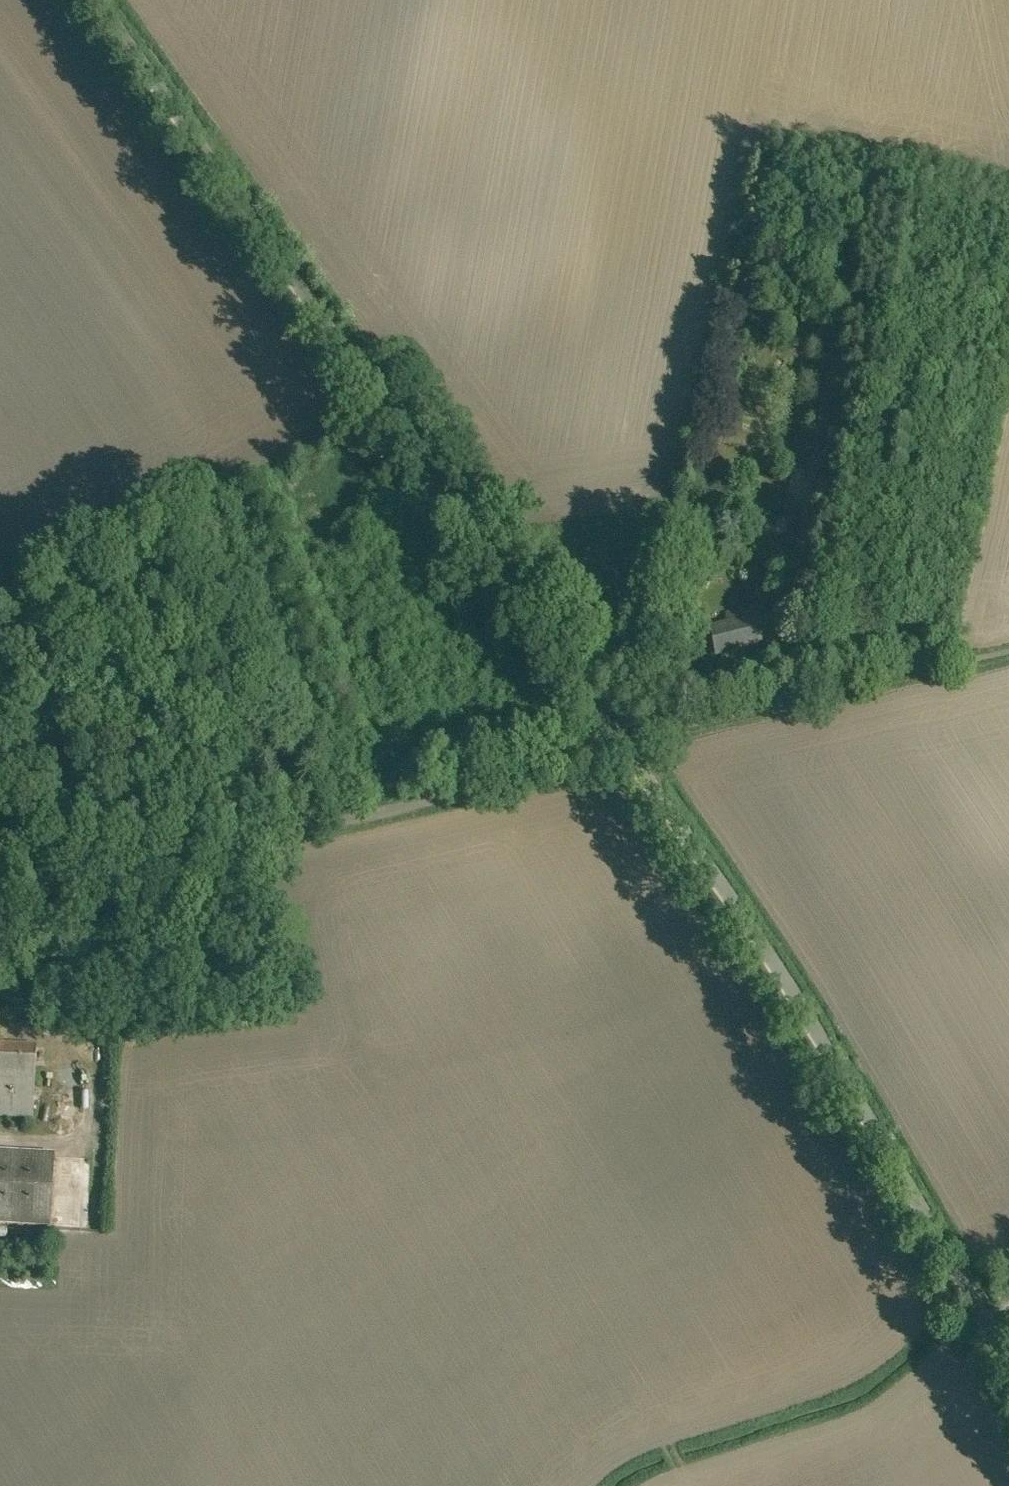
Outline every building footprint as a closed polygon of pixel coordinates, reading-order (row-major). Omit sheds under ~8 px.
[(768,608),(728,617),(730,627),(752,622),(758,647),(776,643),(768,608)] [(730,627),(711,632),(717,657),(758,647),(752,622),(730,627)] [(0,1047),(0,1075),(35,1078),(36,1049),(0,1047)] [(0,1075),(0,1119),(32,1120),(35,1078),(0,1075)] [(0,1155),(0,1224),(52,1227),(56,1158),(0,1155)]
